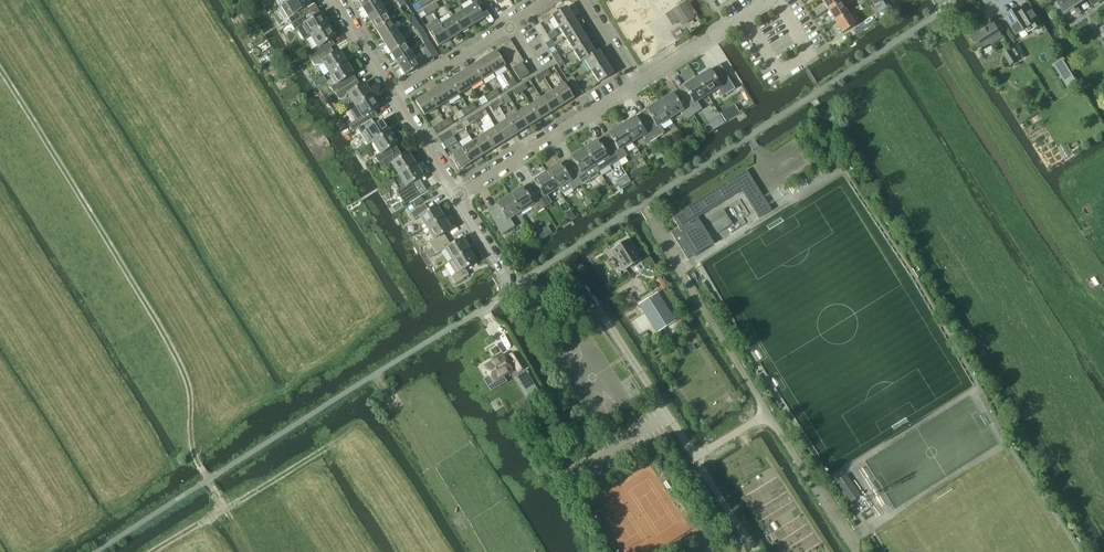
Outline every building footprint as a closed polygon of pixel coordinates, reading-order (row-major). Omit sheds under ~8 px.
[(285,3),(280,7),(291,24),(305,15),(302,10),(309,5),(309,4),(310,3),(308,0),(290,0),(285,3)] [(384,10),(378,0),(374,0),(362,7),(369,19),(384,10)] [(828,10),(840,3),(839,0),(821,0),(828,10)] [(1065,13),(1087,0),(1057,0),(1065,13)] [(887,8),(882,1),(879,3),(874,6),(878,13),(887,8)] [(435,3),(429,7),(433,12),(439,8),(435,3)] [(463,11),(472,26),(484,18),(475,3),(463,11)] [(693,18),(684,3),(672,10),(682,25),(693,18)] [(835,22),(847,14),(840,3),(828,10),(835,22)] [(433,12),(429,7),(423,11),(427,16),(433,12)] [(551,16),(558,28),(573,19),(566,7),(557,12),(551,16)] [(1020,7),(1005,16),(1016,34),(1020,31),(1019,31),(1027,26),(1028,27),(1031,25),(1034,30),(1040,25),(1032,12),(1026,16),(1023,12),(1022,10),(1020,7)] [(555,9),(540,19),(542,22),(544,25),(548,23),(546,19),(551,16),(557,12),(555,9)] [(391,21),(384,10),(369,19),(376,30),(391,21)] [(291,24),(290,25),(294,31),(295,30),(304,25),(311,36),(328,25),(324,20),(325,20),(322,14),(321,14),(320,13),(315,16),(312,11),(305,15),(291,24)] [(452,18),(461,33),(472,26),(463,11),(452,18)] [(855,26),(847,14),(835,22),(842,33),(855,26)] [(408,18),(411,24),(416,21),(413,15),(408,18)] [(440,25),(450,40),(461,33),(452,18),(440,25)] [(573,19),(558,28),(565,39),(580,30),(573,19)] [(376,30),(383,41),(398,32),(391,21),(376,30)] [(416,21),(411,24),(415,30),(420,27),(416,21)] [(540,23),(534,27),(541,38),(547,35),(540,23)] [(980,51),(1003,37),(994,23),(971,37),(980,51)] [(318,47),(309,53),(313,59),(327,50),(331,48),(335,45),(331,40),(335,37),(334,36),(335,35),(331,29),(331,30),(328,25),(311,36),(318,47)] [(438,47),(450,40),(440,25),(429,32),(438,47)] [(580,30),(565,39),(572,50),(587,41),(580,30)] [(398,32),(383,41),(390,53),(405,44),(398,32)] [(547,35),(541,38),(545,44),(551,40),(547,35)] [(422,41),(426,47),(431,44),(427,38),(422,41)] [(501,52),(513,45),(509,39),(498,46),(501,52)] [(586,59),(594,53),(587,41),(572,50),(580,63),(586,59)] [(412,55),(405,44),(390,53),(398,65),(412,55)] [(431,44),(426,47),(433,58),(438,55),(431,44)] [(505,58),(516,51),(513,45),(501,52),(505,58)] [(313,59),(311,60),(314,66),(321,65),(323,64),(329,73),(346,62),(343,58),(344,57),(340,51),(339,52),(338,51),(334,53),(331,48),(327,50),(313,59)] [(598,50),(594,53),(586,59),(592,70),(605,62),(598,50)] [(1003,55),(1010,66),(1018,61),(1016,58),(1011,50),(1003,55)] [(508,63),(519,56),(516,51),(505,58),(508,63)] [(495,52),(483,59),(493,74),(504,66),(495,52)] [(552,55),(556,61),(561,58),(557,52),(552,55)] [(412,55),(398,65),(405,76),(419,66),(412,55)] [(512,69),(521,63),(523,62),(519,56),(508,63),(512,69)] [(561,58),(556,61),(560,67),(564,64),(561,58)] [(483,59),(472,66),(481,81),(493,74),(483,59)] [(331,88),(335,94),(357,80),(353,74),(353,73),(353,72),(350,67),(349,67),(346,62),(329,73),(336,84),(331,88)] [(605,62),(592,70),(600,82),(612,74),(605,62)] [(521,63),(512,69),(519,82),(529,76),(521,63)] [(472,66),(461,73),(470,88),(481,81),(472,66)] [(547,69),(541,73),(544,78),(550,74),(547,69)] [(696,79),(707,95),(717,89),(722,97),(735,89),(722,69),(712,75),(709,70),(696,79)] [(1068,70),(1058,75),(1068,91),(1078,86),(1068,70)] [(461,73),(449,80),(458,95),(470,88),(461,73)] [(544,78),(541,73),(535,77),(538,82),(544,78)] [(572,75),(567,79),(570,84),(576,81),(572,75)] [(510,87),(516,83),(513,78),(507,82),(510,87)] [(686,91),(680,95),(693,115),(701,110),(696,102),(707,95),(696,79),(683,87),(686,91)] [(357,80),(335,94),(339,100),(340,100),(341,100),(342,100),(343,100),(344,100),(344,99),(345,99),(346,99),(346,98),(346,97),(347,97),(347,96),(347,95),(347,94),(354,105),(371,95),(368,90),(369,90),(366,84),(365,85),(364,84),(360,86),(357,80)] [(449,80),(438,87),(447,102),(458,95),(449,80)] [(576,81),(570,84),(577,96),(583,92),(576,81)] [(519,87),(522,92),(528,88),(525,84),(519,87)] [(563,84),(552,92),(561,106),(573,99),(563,84)] [(438,87),(426,94),(436,109),(447,102),(438,87)] [(516,96),(522,92),(519,87),(513,91),(516,96)] [(490,93),(493,98),(499,94),(496,89),(490,93)] [(552,92),(541,99),(550,113),(561,106),(552,92)] [(487,102),(493,98),(490,93),(484,97),(487,102)] [(436,109),(426,94),(415,102),(424,116),(436,109)] [(659,103),(669,119),(679,112),(684,120),(693,115),(680,95),(675,98),(672,94),(659,103)] [(374,100),(371,95),(354,105),(362,117),(358,119),(355,118),(352,120),(351,124),(355,130),(357,129),(371,120),(377,116),(374,110),(379,107),(378,106),(379,105),(375,100),(374,100)] [(496,102),(499,107),(505,103),(502,98),(496,102)] [(541,99),(529,106),(538,121),(550,113),(541,99)] [(493,110),(499,107),(496,102),(490,106),(493,110)] [(648,115),(643,118),(656,138),(664,133),(659,125),(669,119),(659,103),(646,111),(648,115)] [(467,107),(470,112),(476,108),(473,104),(467,107)] [(529,106),(518,113),(527,128),(538,121),(529,106)] [(464,116),(470,112),(467,107),(461,111),(464,116)] [(473,116),(476,121),(482,117),(479,113),(473,116)] [(518,113),(507,120),(516,135),(527,128),(518,113)] [(470,125),(476,121),(473,116),(467,120),(470,125)] [(449,118),(443,121),(447,127),(453,123),(449,118)] [(635,118),(621,126),(632,142),(642,136),(647,144),(656,138),(643,118),(637,121),(635,118)] [(374,125),(371,120),(357,129),(361,135),(366,131),(373,142),(389,132),(386,127),(388,127),(384,121),(383,121),(382,120),(374,125)] [(507,120),(495,127),(504,142),(516,135),(507,120)] [(433,128),(432,128),(436,134),(447,127),(443,121),(443,122),(433,128)] [(605,141),(618,162),(627,157),(622,148),(632,142),(621,126),(608,134),(611,138),(605,141)] [(455,127),(449,131),(453,136),(459,133),(455,127)] [(495,127),(484,134),(493,149),(504,142),(495,127)] [(453,136),(449,131),(438,138),(442,143),(453,136)] [(392,137),(389,132),(373,142),(380,154),(375,157),(379,163),(398,151),(395,145),(397,144),(396,143),(397,142),(393,136),(392,137)] [(493,149),(484,134),(472,142),(482,156),(493,149)] [(597,141),(584,149),(599,172),(609,166),(610,167),(618,162),(605,141),(600,145),(597,141)] [(470,163),(482,156),(472,142),(461,149),(470,163)] [(470,163),(461,149),(449,156),(458,171),(470,163)] [(573,162),(568,165),(581,185),(600,174),(599,172),(594,165),(584,149),(571,158),(573,162)] [(402,157),(398,151),(379,163),(383,169),(391,164),(398,175),(415,165),(412,160),(413,159),(409,153),(408,154),(407,153),(402,157)] [(399,176),(394,179),(397,184),(402,181),(406,187),(397,192),(405,204),(418,196),(411,184),(419,179),(422,176),(422,175),(419,169),(418,170),(415,165),(398,175),(399,176)] [(560,165),(547,173),(557,189),(559,193),(561,192),(563,194),(571,189),(572,191),(581,185),(568,165),(562,169),(560,165)] [(638,169),(629,174),(632,179),(641,174),(638,169)] [(747,169),(672,217),(678,225),(669,231),(685,257),(692,252),(695,256),(714,244),(703,226),(698,228),(693,220),(742,190),(759,217),(772,210),(747,169)] [(536,185),(531,188),(543,209),(552,204),(546,196),(557,189),(547,173),(534,181),(536,185)] [(631,182),(627,175),(622,178),(626,184),(631,182)] [(523,188),(509,196),(520,213),(530,206),(535,214),(543,209),(531,188),(525,192),(523,188)] [(520,213),(509,196),(496,204),(499,208),(490,214),(502,234),(514,227),(509,219),(520,213)] [(420,198),(414,202),(417,207),(423,203),(420,198)] [(586,207),(592,204),(589,199),(583,202),(586,207)] [(424,205),(410,213),(414,220),(419,217),(421,220),(422,222),(423,223),(420,225),(423,230),(443,218),(440,213),(441,212),(437,206),(436,207),(436,206),(428,211),(424,205)] [(570,211),(565,215),(568,220),(574,217),(570,211)] [(443,218),(423,230),(426,235),(429,233),(433,239),(428,242),(432,249),(446,240),(443,234),(451,229),(450,228),(451,228),(447,222),(446,222),(443,218)] [(450,246),(446,240),(432,249),(436,255),(445,249),(452,261),(469,250),(465,245),(466,245),(463,239),(462,240),(461,238),(450,246)] [(641,260),(628,239),(610,251),(623,271),(641,260)] [(472,255),(469,250),(452,261),(459,272),(450,277),(454,284),(468,275),(464,269),(476,262),(475,261),(476,261),(473,255),(472,255)] [(635,290),(631,292),(637,301),(640,299),(635,290)] [(656,332),(674,321),(657,293),(639,304),(656,332)] [(518,371),(525,367),(515,352),(509,356),(511,359),(507,361),(503,355),(484,367),(493,382),(512,370),(511,368),(515,366),(518,371)] [(534,382),(529,385),(532,391),(537,388),(534,382)] [(727,466),(750,452),(748,447),(725,462),(727,466)] [(846,477),(835,484),(845,499),(849,504),(852,502),(860,496),(846,477)]
